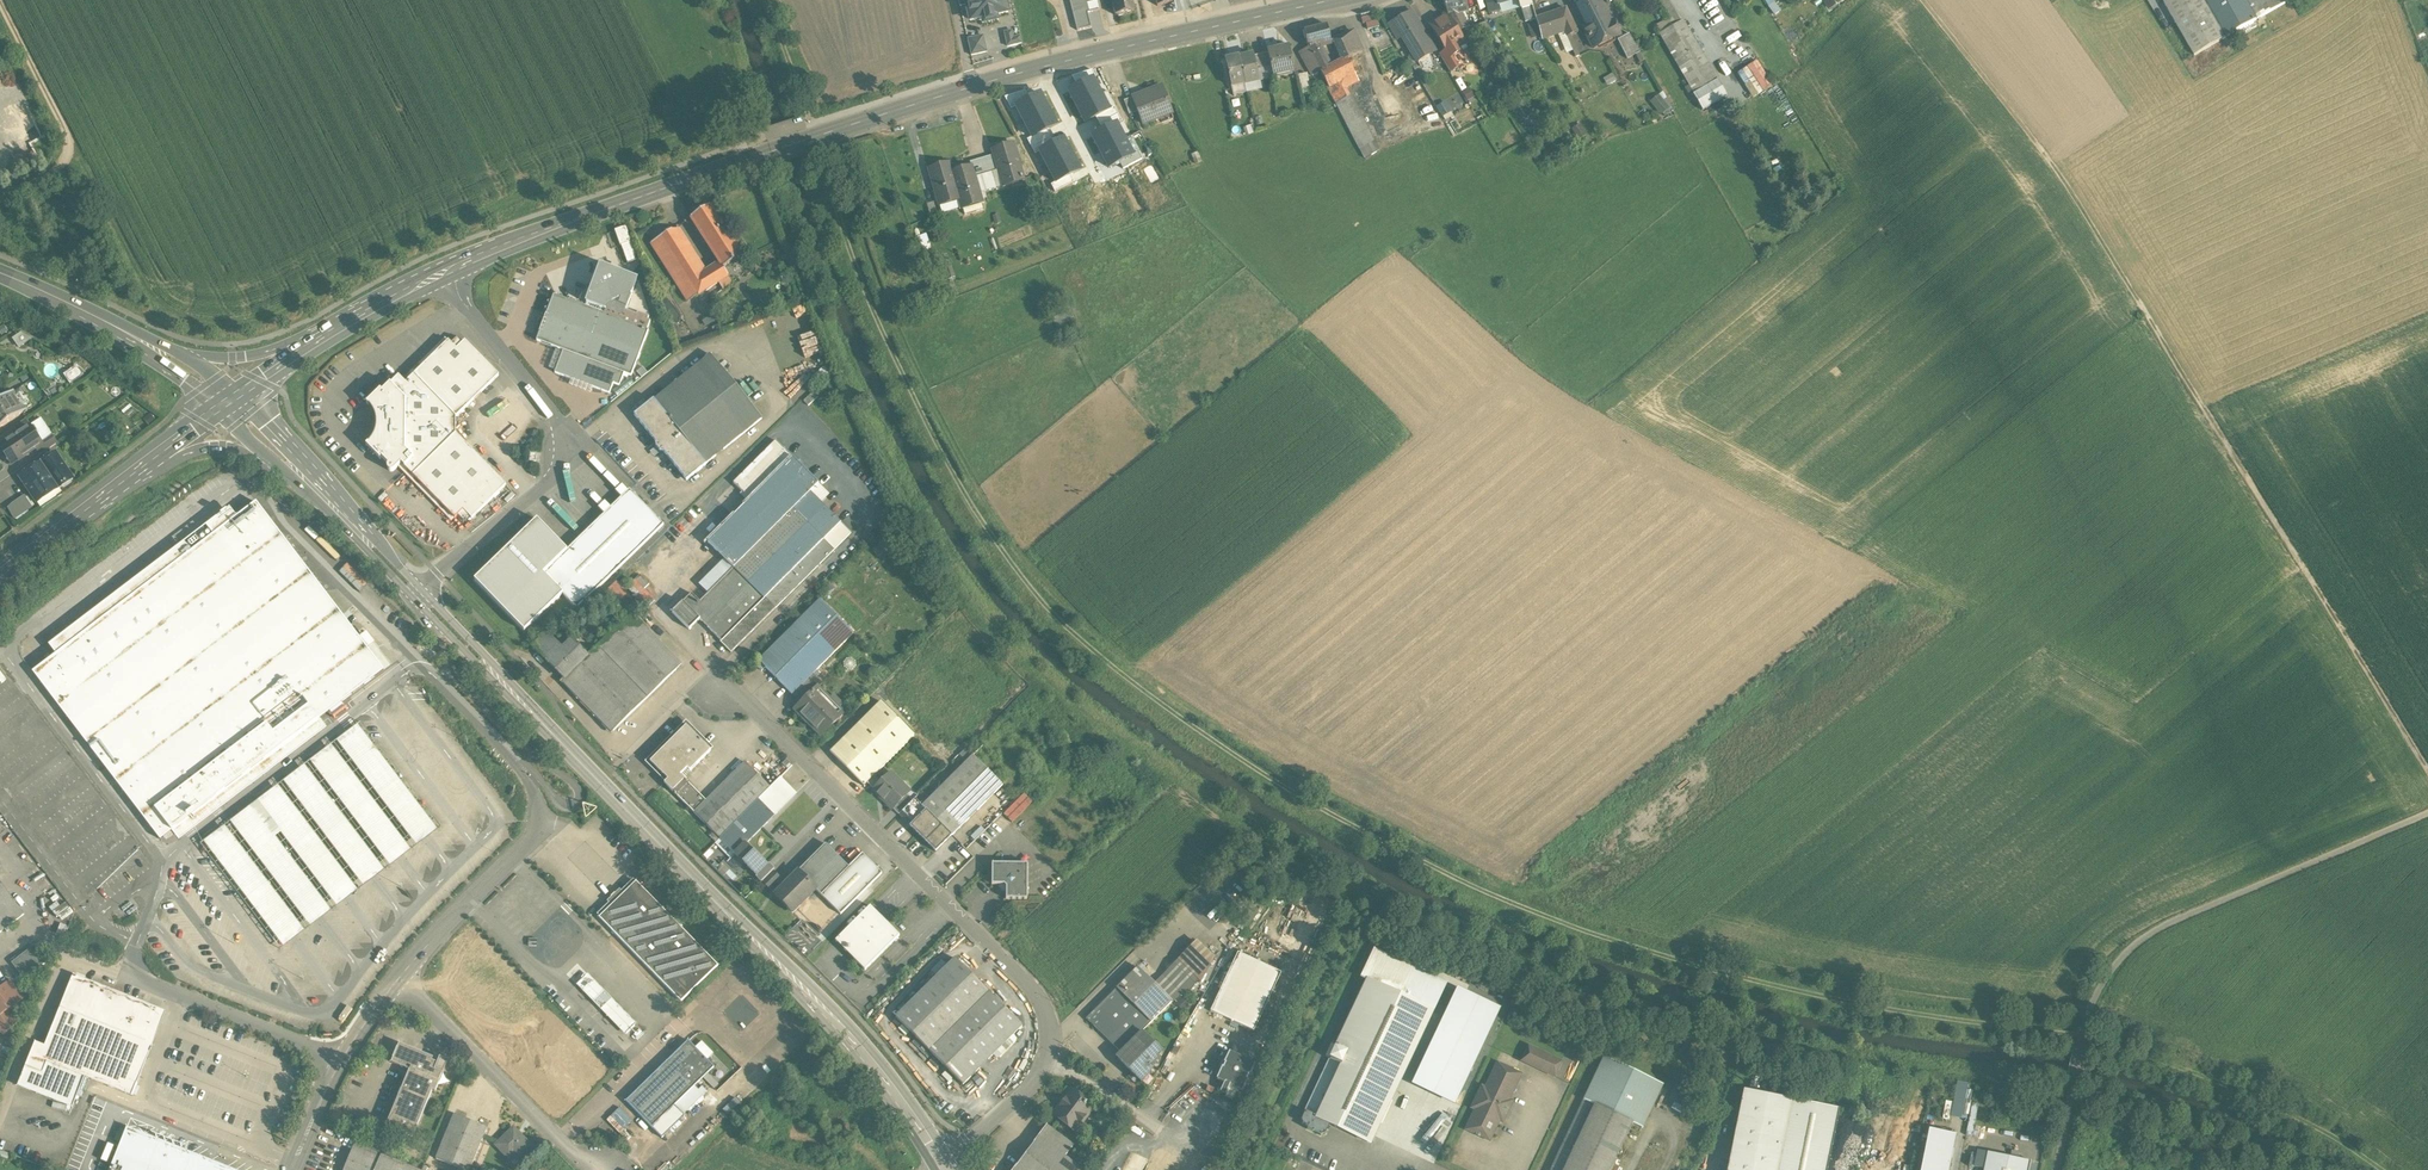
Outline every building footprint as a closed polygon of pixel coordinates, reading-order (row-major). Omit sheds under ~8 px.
[(967,5),(970,20),(981,18),(982,20),(989,19),(985,0),(966,0),(967,5)] [(989,19),(997,17),(996,15),(1007,12),(1005,0),(985,0),(989,19)] [(1074,16),(1088,12),(1085,0),(1070,0),(1074,16)] [(1115,15),(1117,15),(1118,17),(1123,16),(1124,13),(1135,11),(1132,0),(1112,0),(1115,15)] [(1447,14),(1459,12),(1468,10),(1465,0),(1443,0),(1447,14)] [(1496,0),(1485,0),(1489,13),(1499,9),(1497,4),(1496,0)] [(1520,1),(1519,1),(1522,9),(1532,6),(1531,0),(1519,0),(1520,1)] [(1577,3),(1588,25),(1602,19),(1593,0),(1584,0),(1577,3)] [(1674,26),(1682,21),(1670,0),(1660,0),(1659,1),(1674,26)] [(1827,10),(1835,5),(1831,0),(1821,0),(1827,10)] [(2194,56),(2285,3),(2283,0),(2162,0),(2194,56)] [(1535,19),(1532,6),(1522,9),(1525,23),(1535,19)] [(1088,12),(1074,16),(1077,31),(1103,25),(1099,9),(1088,12)] [(1566,9),(1556,12),(1564,32),(1566,36),(1577,32),(1566,9)] [(1425,31),(1413,11),(1407,15),(1419,34),(1425,31)] [(1459,12),(1447,14),(1453,23),(1462,19),(1459,12)] [(1556,12),(1535,19),(1541,39),(1564,32),(1556,12)] [(1367,28),(1379,25),(1376,14),(1364,17),(1367,28)] [(1447,14),(1440,20),(1434,23),(1437,29),(1434,31),(1447,51),(1449,55),(1457,50),(1455,47),(1458,45),(1464,41),(1458,31),(1453,23),(1447,14)] [(1407,15),(1394,22),(1394,23),(1402,36),(1417,61),(1426,55),(1423,50),(1427,48),(1419,34),(1407,15)] [(1588,25),(1583,28),(1593,49),(1619,35),(1615,27),(1613,28),(1607,16),(1602,19),(1588,25)] [(1462,19),(1453,23),(1458,31),(1466,29),(1462,19)] [(1674,26),(1659,34),(1685,77),(1708,64),(1682,21),(1674,26)] [(1402,36),(1394,23),(1388,26),(1396,40),(1402,36)] [(1466,29),(1458,31),(1464,41),(1488,33),(1483,23),(1466,29)] [(1327,25),(1304,31),(1308,48),(1319,45),(1320,45),(1331,42),(1327,25)] [(1012,31),(1004,32),(1007,47),(1022,43),(1020,36),(1013,38),(1012,31)] [(1436,49),(1425,31),(1419,34),(1427,48),(1423,50),(1426,55),(1436,49)] [(1353,32),(1338,38),(1339,43),(1340,45),(1338,48),(1342,58),(1343,60),(1344,61),(1347,59),(1362,53),(1353,32)] [(1629,34),(1617,40),(1627,59),(1639,53),(1629,34)] [(983,36),(967,39),(971,55),(987,52),(983,36)] [(1319,45),(1308,48),(1320,70),(1321,71),(1330,68),(1319,45)] [(1469,62),(1458,45),(1455,47),(1457,50),(1449,55),(1450,57),(1449,57),(1457,69),(1457,70),(1460,70),(1468,65),(1469,62)] [(1289,47),(1267,51),(1271,67),(1273,76),(1294,71),(1289,47)] [(1310,51),(1302,56),(1312,75),(1320,70),(1310,51)] [(1449,55),(1447,51),(1440,56),(1450,73),(1457,69),(1449,57),(1450,57),(1449,55)] [(1268,53),(1254,56),(1257,70),(1271,67),(1268,53)] [(1239,57),(1231,59),(1232,60),(1225,61),(1225,60),(1231,87),(1244,84),(1245,85),(1260,82),(1257,70),(1254,56),(1253,55),(1246,56),(1246,58),(1240,59),(1239,57)] [(1343,60),(1330,68),(1321,71),(1320,72),(1329,88),(1338,83),(1355,75),(1347,59),(1344,61),(1343,60)] [(1744,70),(1758,94),(1772,86),(1758,62),(1744,70)] [(1708,64),(1685,77),(1694,92),(1717,79),(1708,64)] [(1072,77),(1077,87),(1093,79),(1096,78),(1092,70),(1072,77)] [(1307,74),(1298,76),(1302,90),(1310,88),(1307,74)] [(1101,95),(1093,79),(1077,87),(1068,91),(1077,107),(1101,95)] [(1338,83),(1329,88),(1339,108),(1349,103),(1346,99),(1338,83)] [(1161,86),(1133,97),(1138,111),(1143,125),(1154,121),(1152,117),(1170,110),(1161,86)] [(1016,107),(1029,99),(1025,91),(1005,98),(1011,110),(1016,107)] [(1016,107),(1024,122),(1048,110),(1040,94),(1029,99),(1016,107)] [(1109,110),(1101,95),(1077,107),(1085,123),(1096,118),(1109,110)] [(1339,108),(1364,158),(1381,150),(1353,95),(1346,99),(1349,103),(1339,108)] [(1663,115),(1671,108),(1661,96),(1653,102),(1663,115)] [(1138,111),(1133,97),(1124,101),(1129,114),(1138,111)] [(1099,124),(1118,114),(1114,107),(1109,110),(1096,118),(1099,124)] [(1032,138),(1046,131),(1056,126),(1048,110),(1024,122),(1032,138)] [(1118,114),(1099,124),(1103,131),(1116,124),(1117,125),(1122,122),(1118,114)] [(1103,131),(1092,137),(1101,152),(1125,140),(1117,125),(1116,124),(1103,131)] [(1032,138),(1027,140),(1031,147),(1050,138),(1046,131),(1032,138)] [(1050,138),(1031,147),(1035,155),(1040,153),(1040,152),(1053,145),(1050,138)] [(1053,145),(1040,152),(1040,153),(1048,167),(1072,155),(1063,139),(1053,145)] [(1101,152),(1109,168),(1119,163),(1133,156),(1132,155),(1125,140),(1101,152)] [(994,155),(998,170),(1019,165),(1013,145),(992,151),(994,155)] [(1119,163),(1123,169),(1142,160),(1138,152),(1132,155),(1133,156),(1119,163)] [(994,155),(986,158),(990,173),(998,171),(998,170),(994,155)] [(1056,183),(1070,176),(1080,171),(1072,155),(1048,167),(1056,183)] [(986,158),(970,162),(971,167),(974,178),(990,173),(986,158)] [(952,173),(949,164),(929,170),(940,207),(959,201),(960,201),(951,173),(952,173)] [(998,170),(998,171),(1004,188),(1024,182),(1019,165),(998,170)] [(952,173),(951,173),(960,201),(959,201),(962,210),(982,204),(974,178),(971,167),(952,173)] [(1051,185),(1055,193),(1074,183),(1070,176),(1056,183),(1051,185)] [(723,227),(710,206),(690,218),(704,239),(723,227)] [(687,220),(678,226),(689,243),(698,238),(687,220)] [(615,228),(622,259),(633,256),(627,226),(615,228)] [(706,273),(677,226),(662,236),(691,283),(706,273)] [(742,257),(723,227),(704,239),(720,265),(723,269),(724,269),(742,257)] [(691,283),(662,236),(650,243),(687,301),(698,295),(691,283)] [(706,273),(691,283),(698,295),(728,276),(724,269),(723,269),(720,265),(706,273)] [(637,280),(600,266),(586,303),(587,304),(604,310),(613,302),(631,295),(637,280)] [(613,302),(604,310),(587,304),(586,307),(585,306),(585,307),(580,305),(578,301),(574,303),(573,302),(571,299),(568,300),(563,298),(561,295),(557,296),(553,295),(551,301),(547,302),(549,306),(549,307),(545,309),(547,312),(536,340),(563,351),(555,373),(609,393),(613,383),(619,386),(624,373),(631,376),(648,331),(647,330),(650,321),(647,320),(649,317),(637,312),(637,315),(625,310),(631,295),(613,302)] [(15,339),(22,348),(34,338),(27,329),(15,339)] [(465,341),(463,342),(457,336),(450,342),(448,341),(405,383),(399,376),(382,392),(380,390),(366,404),(368,406),(369,406),(374,414),(376,425),(374,435),(368,444),(366,446),(367,446),(380,459),(381,458),(389,465),(388,466),(387,468),(388,469),(388,470),(389,471),(391,472),(392,472),(393,471),(398,467),(451,522),(455,518),(456,517),(463,524),(470,517),(472,519),(506,485),(456,434),(456,417),(498,375),(465,341)] [(762,419),(710,355),(653,401),(705,465),(762,419)] [(72,381),(85,375),(81,366),(68,372),(72,381)] [(775,411),(787,403),(774,386),(762,394),(775,411)] [(0,400),(0,428),(27,410),(14,391),(0,400)] [(813,392),(803,401),(808,406),(818,397),(813,392)] [(653,400),(633,416),(656,443),(655,444),(655,448),(659,453),(663,454),(664,453),(686,481),(706,465),(705,465),(653,401),(653,400)] [(26,419),(14,427),(18,433),(18,434),(30,426),(26,419)] [(18,434),(18,433),(0,445),(0,447),(12,464),(35,449),(35,448),(42,444),(42,443),(36,434),(36,430),(34,427),(30,426),(18,434)] [(52,436),(42,443),(42,444),(35,448),(35,449),(40,455),(58,443),(52,436)] [(776,441),(733,483),(750,500),(767,483),(793,458),(776,441)] [(73,479),(56,453),(42,462),(59,488),(73,479)] [(793,458),(767,483),(793,509),(834,550),(850,533),(810,492),(818,484),(793,458)] [(59,488),(42,462),(20,477),(37,503),(59,488)] [(750,500),(708,543),(733,568),(793,509),(767,483),(750,500)] [(577,609),(664,525),(629,489),(567,550),(543,573),(562,593),(577,609)] [(24,495),(7,507),(15,519),(32,507),(24,495)] [(256,502),(33,672),(160,839),(184,822),(188,827),(206,814),(201,808),(384,670),(256,502)] [(793,509),(733,568),(764,599),(765,597),(775,608),(834,550),(793,509)] [(567,550),(537,519),(475,581),(525,631),(562,593),(543,573),(567,550)] [(351,563),(342,571),(360,591),(369,582),(351,563)] [(691,594),(672,613),(689,630),(700,620),(721,641),(720,642),(731,653),(775,608),(765,597),(764,599),(733,568),(700,602),(691,594)] [(635,570),(625,579),(630,584),(640,575),(635,570)] [(649,584),(640,575),(635,579),(644,589),(649,584)] [(655,601),(635,580),(631,584),(651,605),(655,601)] [(651,605),(631,584),(627,588),(647,609),(651,605)] [(819,600),(759,661),(792,694),(813,674),(853,634),(819,600)] [(632,613),(563,680),(613,731),(681,665),(632,613)] [(546,635),(534,647),(546,659),(558,647),(546,635)] [(558,647),(546,659),(564,678),(586,657),(571,642),(562,651),(558,647)] [(813,674),(792,694),(801,703),(817,687),(818,688),(822,684),(813,674)] [(801,703),(794,710),(820,736),(843,713),(818,688),(817,687),(801,703)] [(881,702),(830,752),(863,786),(914,736),(881,702)] [(361,723),(204,842),(283,947),(441,828),(361,723)] [(701,741),(686,726),(650,762),(668,780),(664,783),(671,789),(683,777),(680,775),(687,768),(690,770),(710,750),(701,741)] [(972,755),(921,806),(923,808),(926,811),(951,837),(1002,785),(972,755)] [(792,766),(786,760),(782,764),(788,770),(792,766)] [(706,801),(694,813),(719,838),(758,799),(770,787),(745,762),(706,801)] [(890,773),(872,791),(891,810),(892,809),(906,795),(899,788),(901,785),(890,773)] [(706,801),(683,777),(671,789),(694,813),(706,801)] [(770,787),(758,799),(774,815),(796,794),(780,778),(770,787)] [(906,795),(892,809),(898,815),(901,812),(912,801),(906,795)] [(758,799),(719,838),(735,854),(734,854),(735,855),(746,844),(774,815),(758,799)] [(912,801),(901,812),(909,821),(923,808),(921,806),(914,799),(912,801)] [(923,808),(909,821),(912,824),(926,811),(923,808)] [(912,824),(909,827),(935,853),(951,837),(926,811),(912,824)] [(746,844),(735,855),(744,864),(745,864),(757,876),(767,866),(746,844)] [(825,844),(796,873),(797,873),(798,873),(815,889),(821,895),(849,867),(825,844)] [(862,854),(849,867),(821,895),(840,915),(882,873),(862,854)] [(998,864),(995,864),(992,864),(992,867),(993,867),(992,870),(992,873),(992,876),(992,879),(992,882),(991,882),(991,885),(999,885),(999,888),(1003,892),(1005,892),(1005,899),(1009,899),(1011,899),(1011,900),(1014,900),(1014,899),(1018,899),(1018,900),(1021,900),(1021,899),(1024,899),(1024,900),(1027,900),(1027,886),(1026,886),(1027,882),(1027,883),(1027,878),(1027,875),(1027,870),(1027,867),(1028,864),(1024,864),(1024,865),(1021,865),(1021,864),(1015,864),(1012,864),(1009,864),(1006,864),(998,864)] [(772,871),(761,883),(769,890),(780,879),(772,871)] [(797,873),(775,896),(791,912),(815,889),(798,873),(797,873)] [(190,898),(202,891),(196,879),(184,886),(190,898)] [(24,914),(0,882),(0,932),(24,914)] [(718,967),(636,882),(598,918),(680,1002),(718,967)] [(870,907),(835,942),(864,971),(898,936),(870,907)] [(34,947),(12,964),(24,980),(46,962),(34,947)] [(1369,980),(1435,1011),(1446,986),(1374,952),(1362,977),(1369,980)] [(1280,973),(1237,953),(1210,1012),(1253,1032),(1280,973)] [(1022,1026),(955,959),(895,1018),(963,1085),(1022,1026)] [(1197,978),(1179,960),(1154,984),(1172,1002),(1172,1003),(1175,1001),(1180,995),(1182,993),(1186,997),(1197,978)] [(1137,967),(1086,1019),(1120,1053),(1141,1032),(1172,1002),(1154,984),(1137,967)] [(159,1010),(92,983),(93,982),(75,975),(74,976),(73,976),(74,977),(68,992),(67,992),(67,993),(68,993),(61,1008),(60,1008),(147,1043),(159,1010)] [(603,992),(587,976),(578,984),(594,1001),(603,992)] [(0,987),(0,1033),(2,1036),(18,1024),(8,1011),(24,999),(9,980),(0,987)] [(1435,1011),(1369,980),(1307,1112),(1329,1122),(1369,1141),(1372,1134),(1365,1130),(1424,1008),(1434,1013),(1435,1011)] [(1412,1084),(1454,1104),(1498,1009),(1456,990),(1412,1084)] [(603,992),(594,1001),(602,1009),(611,1000),(603,992)] [(1189,1004),(1180,995),(1175,1001),(1183,1009),(1189,1004)] [(611,1000),(602,1009),(626,1033),(635,1025),(611,1000)] [(147,1043),(60,1008),(60,1009),(61,1009),(56,1021),(55,1021),(55,1022),(56,1022),(51,1034),(50,1033),(50,1035),(51,1035),(46,1047),(45,1046),(45,1047),(46,1048),(41,1059),(48,1061),(58,1066),(59,1067),(59,1066),(75,1072),(75,1073),(76,1074),(76,1073),(85,1076),(92,1079),(91,1080),(93,1080),(93,1079),(108,1086),(109,1087),(109,1086),(125,1092),(124,1093),(126,1094),(126,1093),(133,1096),(137,1083),(132,1081),(147,1043)] [(1424,1008),(1365,1130),(1372,1134),(1369,1141),(1372,1143),(1434,1013),(1424,1008)] [(165,1012),(159,1010),(147,1043),(132,1081),(137,1083),(165,1012)] [(1141,1032),(1120,1053),(1120,1062),(1141,1083),(1147,1077),(1154,1066),(1161,1052),(1141,1032)] [(707,1060),(695,1048),(688,1041),(626,1102),(652,1128),(674,1106),(695,1086),(714,1067),(707,1060)] [(36,1042),(26,1066),(43,1073),(48,1061),(41,1059),(46,1048),(45,1047),(36,1044),(37,1043),(36,1042)] [(713,1054),(702,1042),(695,1048),(707,1060),(713,1054)] [(433,1058),(399,1044),(391,1063),(410,1070),(387,1124),(414,1135),(432,1091),(435,1092),(439,1082),(442,1073),(443,1074),(448,1061),(440,1057),(437,1063),(432,1061),(433,1058)] [(1562,1062),(1528,1046),(1521,1061),(1555,1077),(1562,1062)] [(1255,1064),(1229,1052),(1223,1063),(1225,1064),(1223,1068),(1221,1067),(1216,1079),(1224,1082),(1220,1091),(1226,1094),(1230,1085),(1242,1091),(1255,1064)] [(1604,1057),(1583,1100),(1632,1123),(1642,1129),(1663,1085),(1604,1057)] [(75,1072),(59,1066),(59,1067),(58,1066),(48,1061),(43,1073),(26,1066),(18,1086),(20,1086),(36,1092),(36,1093),(37,1094),(37,1092),(54,1099),(53,1101),(55,1101),(55,1099),(73,1106),(78,1092),(79,1093),(80,1091),(79,1091),(82,1084),(83,1082),(82,1082),(85,1076),(76,1073),(76,1074),(75,1073),(75,1072)] [(1521,1075),(1496,1063),(1490,1076),(1515,1088),(1521,1075)] [(1154,1066),(1147,1077),(1141,1083),(1148,1089),(1159,1071),(1154,1066)] [(1515,1088),(1490,1076),(1484,1089),(1481,1087),(1471,1108),(1474,1110),(1464,1130),(1489,1142),(1515,1088)] [(1971,1118),(1972,1089),(1968,1089),(1968,1082),(1954,1081),(1953,1118),(1971,1118)] [(695,1086),(674,1106),(683,1115),(707,1091),(702,1086),(699,1090),(695,1086)] [(1094,1107),(1071,1090),(1064,1099),(1063,1098),(1063,1099),(1063,1100),(1060,1104),(1059,1104),(1058,1105),(1059,1105),(1052,1115),(1075,1132),(1094,1107)] [(1743,1091),(1727,1169),(1778,1169),(1792,1100),(1743,1091)] [(1583,1100),(1550,1169),(1610,1169),(1632,1123),(1583,1100)] [(1792,1100),(1778,1169),(1826,1169),(1838,1110),(1792,1100)] [(674,1106),(652,1128),(662,1139),(685,1116),(683,1115),(674,1106)] [(1329,1122),(1307,1112),(1303,1119),(1304,1124),(1321,1132),(1325,1130),(1329,1122)] [(454,1115),(436,1159),(462,1169),(470,1169),(487,1129),(454,1115)] [(1013,1169),(1082,1169),(1056,1151),(1065,1139),(1047,1126),(1013,1169)] [(128,1128),(110,1169),(234,1169),(128,1128)] [(533,1148),(513,1129),(496,1146),(505,1155),(509,1151),(519,1161),(533,1148)] [(1930,1131),(1923,1169),(1949,1169),(1956,1136),(1930,1131)] [(385,1147),(359,1136),(355,1145),(381,1155),(382,1156),(385,1147)] [(344,1169),(375,1169),(381,1155),(355,1145),(354,1145),(347,1161),(345,1167),(344,1169)] [(1975,1167),(1985,1169),(1988,1153),(1978,1151),(1975,1167)] [(2031,1162),(2018,1159),(2010,1158),(1988,1153),(1985,1169),(2029,1169),(2031,1162)] [(381,1155),(375,1169),(416,1169),(382,1156),(381,1155)]
